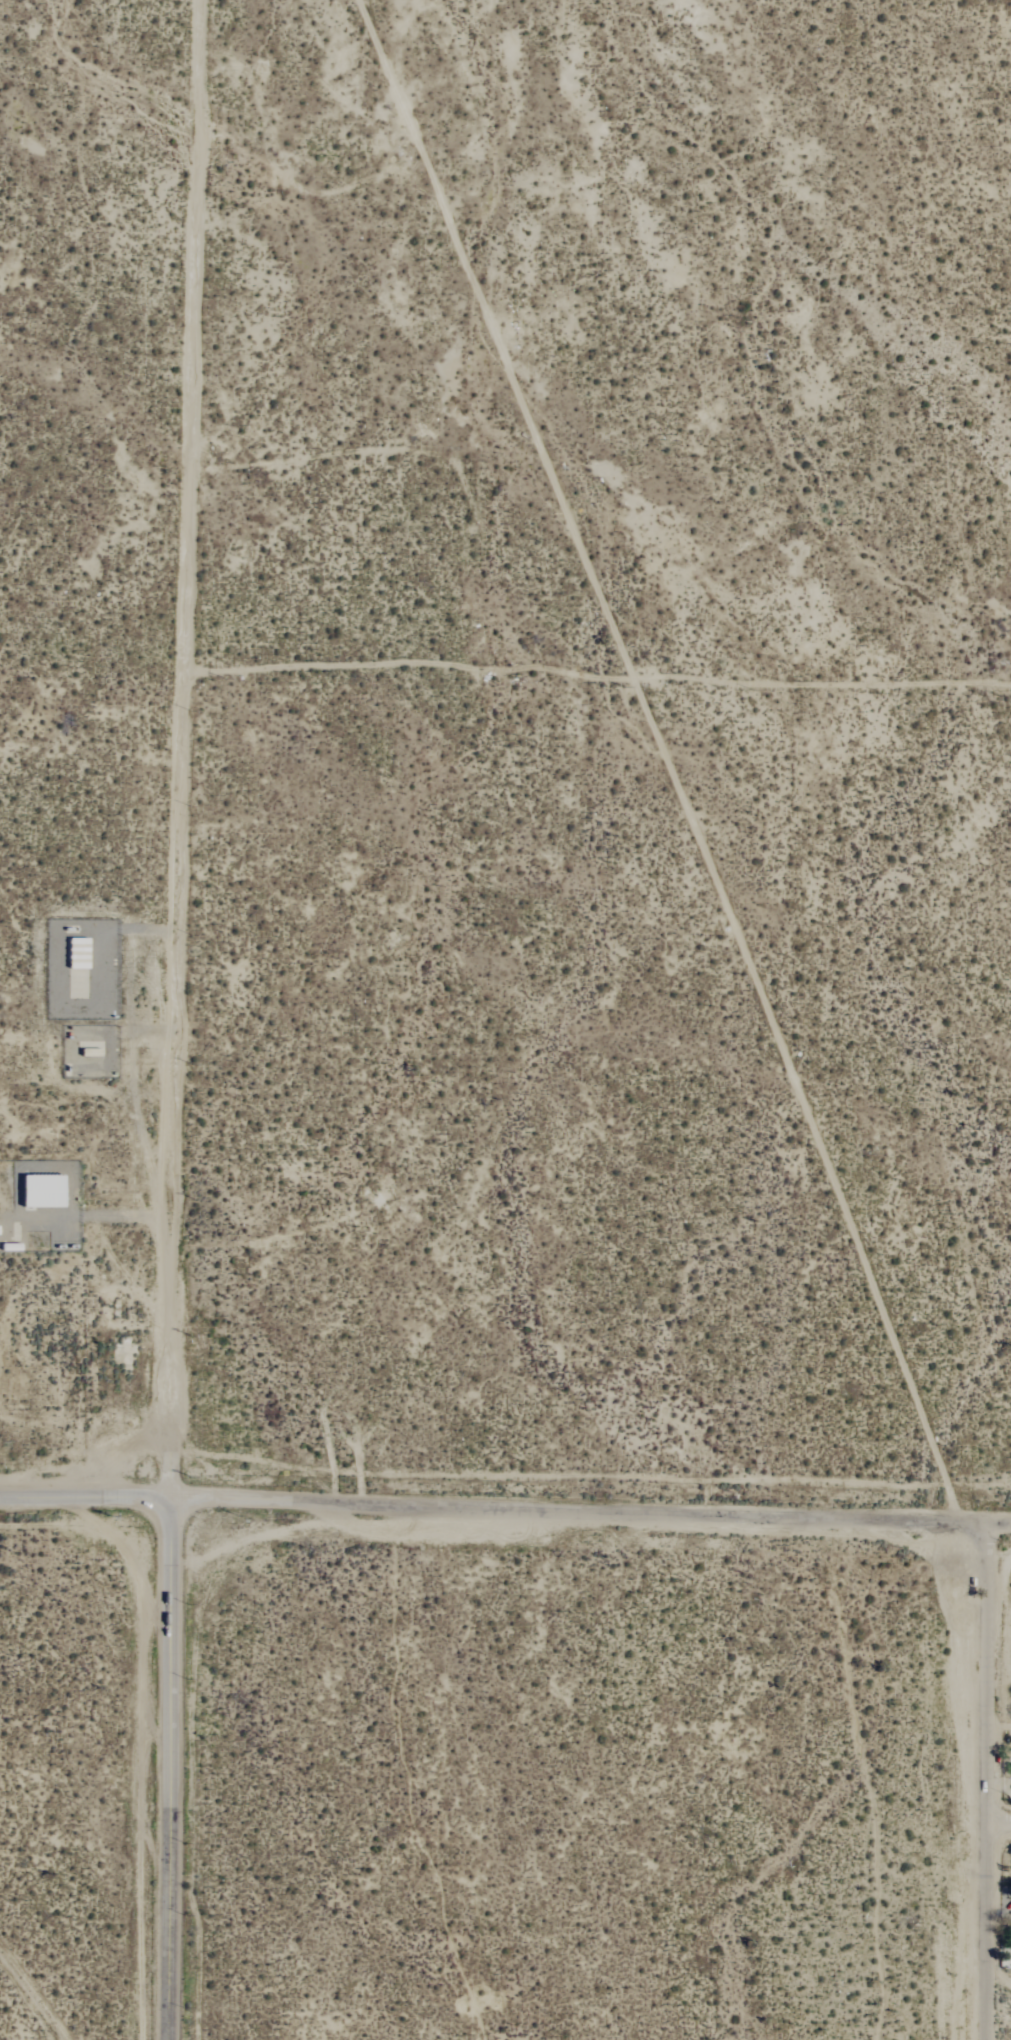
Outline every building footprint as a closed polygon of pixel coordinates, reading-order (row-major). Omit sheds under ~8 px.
[(59,1208),(58,1177),(17,1177),(18,1209),(59,1208)]
